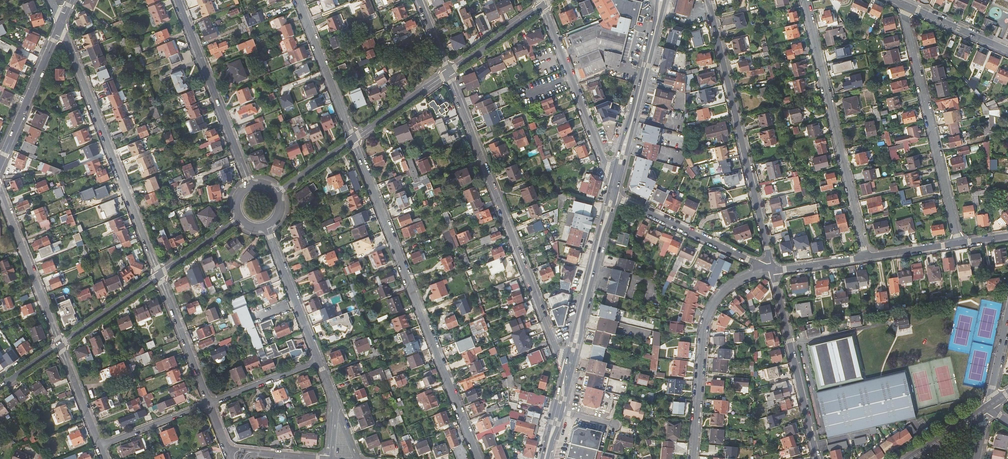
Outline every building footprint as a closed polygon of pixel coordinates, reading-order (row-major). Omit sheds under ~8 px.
[(23,4),(26,14),(37,10),(33,0),(23,4)] [(87,1),(85,6),(93,9),(97,0),(86,0),(86,1),(87,1)] [(208,1),(200,4),(202,9),(203,12),(201,13),(203,17),(216,12),(211,0),(208,1)] [(360,6),(365,17),(375,13),(369,0),(364,0),(362,1),(363,5),(360,6)] [(452,0),(451,0),(444,3),(443,4),(444,7),(447,14),(451,12),(450,8),(454,6),(452,0)] [(497,3),(501,14),(514,9),(510,0),(504,0),(497,3)] [(580,70),(583,78),(607,69),(605,64),(619,67),(629,29),(630,29),(634,27),(635,25),(637,24),(642,4),(628,0),(623,0),(618,10),(612,23),(611,27),(604,25),(601,19),(592,23),(593,26),(569,36),(583,69),(580,70)] [(590,0),(580,4),(584,15),(594,11),(590,0)] [(604,25),(611,27),(612,23),(618,10),(623,0),(592,0),(602,19),(605,23),(604,25)] [(693,0),(679,0),(676,13),(689,16),(693,0)] [(836,9),(837,12),(843,0),(830,0),(836,9)] [(855,0),(854,0),(851,6),(866,13),(869,6),(865,4),(859,1),(858,2),(855,0)] [(961,10),(962,8),(966,9),(970,0),(956,0),(952,8),(960,11),(961,10)] [(985,0),(974,0),(972,5),(976,7),(980,9),(979,10),(984,13),(989,2),(985,0)] [(992,3),(1007,11),(1007,0),(993,0),(992,3)] [(162,2),(148,7),(151,12),(152,12),(153,12),(158,24),(170,20),(168,15),(167,15),(166,15),(163,8),(164,7),(162,2)] [(313,7),(316,16),(330,10),(328,6),(326,7),(325,6),(324,7),(323,4),(319,5),(318,5),(317,3),(312,5),(313,7)] [(494,3),(483,8),(485,14),(486,16),(488,21),(499,17),(494,3)] [(403,4),(393,8),(397,20),(407,16),(404,9),(405,9),(403,4)] [(870,13),(879,17),(883,8),(874,4),(870,13)] [(435,10),(439,19),(448,16),(447,14),(444,7),(435,10)] [(238,8),(229,11),(230,16),(240,13),(238,8)] [(798,20),(795,8),(788,10),(791,21),(798,20)] [(824,11),(828,27),(832,26),(835,25),(834,21),(838,20),(835,8),(829,9),(829,8),(824,9),(825,10),(824,11)] [(465,25),(474,22),(470,12),(467,13),(465,9),(460,11),(462,15),(465,25)] [(573,10),(560,15),(563,25),(577,19),(573,10)] [(92,20),(89,14),(87,15),(85,11),(79,13),(80,17),(76,19),(79,28),(87,25),(88,27),(92,25),(93,25),(93,24),(94,24),(92,20)] [(250,19),(252,25),(264,21),(260,11),(252,14),(253,18),(250,19)] [(743,12),(734,14),(735,20),(735,23),(737,28),(747,26),(743,12)] [(42,13),(31,15),(34,26),(44,23),(42,13)] [(337,15),(327,19),(329,24),(331,28),(329,28),(330,32),(342,28),(337,15)] [(277,29),(282,27),(288,25),(287,20),(285,21),(285,19),(283,16),(274,20),(277,29)] [(481,32),(491,28),(488,23),(488,22),(486,16),(476,19),(476,20),(481,32)] [(893,17),(883,19),(886,31),(896,29),(893,17)] [(200,22),(203,31),(210,28),(212,27),(209,19),(200,22)] [(993,21),(988,19),(985,26),(996,31),(998,27),(992,24),(993,21)] [(405,22),(404,21),(401,22),(402,25),(392,29),(393,33),(398,31),(400,36),(394,38),(395,43),(402,40),(400,36),(409,32),(408,29),(416,26),(415,21),(412,22),(411,20),(405,22)] [(237,24),(240,30),(248,27),(246,21),(243,22),(237,24)] [(847,32),(849,31),(844,23),(835,25),(832,26),(833,29),(826,31),(826,33),(825,33),(827,45),(835,43),(833,36),(841,34),(842,39),(847,38),(845,33),(844,33),(843,27),(845,26),(847,32)] [(290,24),(288,25),(282,27),(283,29),(282,30),(283,33),(285,39),(294,35),(290,24)] [(799,36),(797,24),(785,26),(788,38),(799,36)] [(221,34),(218,26),(203,32),(206,40),(221,34)] [(676,45),(677,40),(679,34),(681,35),(682,29),(674,27),(673,32),(670,31),(667,42),(676,45)] [(40,34),(26,28),(25,31),(27,32),(29,33),(27,37),(24,45),(34,49),(39,37),(38,37),(40,34)] [(170,36),(167,28),(164,30),(155,33),(158,40),(159,43),(165,40),(165,38),(170,36)] [(540,30),(535,32),(534,30),(532,31),(533,33),(526,36),(529,45),(543,39),(540,30)] [(700,30),(691,32),(695,47),(703,45),(700,30)] [(99,44),(94,31),(83,35),(86,43),(85,44),(86,49),(88,48),(99,44)] [(126,37),(120,39),(123,46),(127,44),(128,46),(132,44),(127,33),(125,34),(126,37)] [(935,42),(933,33),(922,36),(924,45),(927,44),(928,48),(933,47),(932,43),(935,42)] [(347,44),(344,37),(341,38),(340,34),(329,38),(333,49),(347,44)] [(452,46),(454,50),(466,46),(461,34),(450,38),(453,45),(452,46)] [(898,35),(884,38),(886,47),(900,44),(898,35)] [(567,37),(580,70),(583,69),(569,36),(567,37)] [(297,48),(292,37),(283,40),(283,41),(287,50),(288,52),(291,51),(295,49),(297,48)] [(362,45),(365,52),(373,49),(377,47),(373,37),(363,41),(364,44),(362,45)] [(743,37),(733,39),(736,53),(747,51),(743,37)] [(245,47),(248,54),(258,50),(253,38),(238,44),(240,49),(245,47)] [(172,41),(162,45),(157,47),(159,51),(164,49),(167,57),(170,56),(177,53),(176,50),(179,49),(175,39),(172,41)] [(8,51),(11,46),(0,40),(0,47),(8,51)] [(219,51),(220,52),(221,51),(229,48),(226,41),(217,44),(216,42),(208,45),(211,54),(219,51)] [(283,41),(279,42),(282,52),(287,50),(283,41)] [(801,43),(792,45),(793,49),(786,51),(788,60),(795,58),(794,55),(803,52),(801,43)] [(966,60),(972,48),(962,43),(956,55),(966,60)] [(88,48),(92,60),(103,56),(99,44),(88,48)] [(522,44),(513,48),(513,50),(517,59),(518,60),(525,57),(524,55),(529,53),(526,46),(525,44),(522,45),(522,44)] [(849,45),(836,48),(838,57),(851,54),(849,45)] [(140,46),(134,48),(136,53),(136,54),(142,52),(140,46)] [(935,56),(935,53),(934,49),(935,48),(938,48),(937,46),(923,49),(925,58),(935,56)] [(300,61),(308,58),(304,47),(296,50),(295,49),(291,51),(294,59),(298,57),(300,61)] [(396,47),(384,52),(385,56),(398,51),(396,47)] [(674,50),(664,48),(663,55),(662,59),(660,66),(660,67),(668,69),(669,70),(674,50)] [(900,60),(898,48),(887,50),(888,55),(884,55),(886,63),(900,60)] [(375,56),(373,49),(365,52),(367,55),(360,58),(361,61),(363,65),(364,64),(369,62),(370,62),(368,58),(375,56)] [(515,59),(517,59),(513,50),(511,51),(511,50),(501,54),(501,56),(505,65),(515,61),(515,59)] [(986,56),(977,52),(973,61),(982,65),(986,56)] [(182,62),(178,53),(177,53),(170,56),(173,66),(182,62)] [(710,53),(699,56),(699,59),(697,60),(698,63),(700,62),(701,66),(712,63),(710,53)] [(16,54),(10,68),(20,72),(26,58),(16,54)] [(108,64),(104,55),(103,56),(92,60),(96,68),(99,67),(105,64),(108,64)] [(492,72),(506,67),(505,65),(501,56),(492,60),(491,59),(487,60),(492,72)] [(998,60),(989,56),(985,66),(994,70),(998,60)] [(738,62),(740,72),(750,69),(748,60),(738,62)] [(807,64),(806,60),(792,63),(795,77),(806,74),(804,68),(804,65),(807,64)] [(851,60),(832,64),(833,69),(834,69),(835,73),(853,69),(853,67),(854,67),(853,61),(851,62),(851,60)] [(235,82),(246,78),(240,61),(229,65),(235,82)] [(781,69),(779,62),(776,63),(772,64),(773,69),(774,71),(781,69)] [(338,66),(341,73),(344,72),(348,70),(345,63),(338,66)] [(485,64),(474,72),(476,77),(478,75),(481,81),(485,78),(483,76),(490,71),(485,64)] [(300,68),(295,71),(297,78),(310,73),(307,65),(300,67),(300,68)] [(933,81),(945,78),(942,65),(931,68),(933,76),(932,77),(933,81)] [(903,66),(888,69),(890,78),(893,77),(893,78),(905,75),(903,66)] [(13,88),(20,72),(10,68),(9,71),(3,83),(13,88)] [(763,68),(758,69),(747,72),(747,76),(764,72),(763,68)] [(1006,85),(1007,81),(1007,72),(999,68),(993,81),(996,83),(999,79),(1004,81),(1003,83),(1006,85)] [(65,69),(56,69),(56,79),(65,79),(65,75),(65,71),(65,69)] [(110,77),(107,69),(100,71),(97,72),(101,81),(110,77)] [(182,76),(184,75),(182,69),(171,74),(178,92),(189,88),(187,82),(184,83),(182,76)] [(673,85),(674,85),(673,90),(685,93),(685,90),(685,88),(686,79),(686,75),(686,74),(678,72),(669,70),(668,69),(667,74),(666,74),(664,83),(673,85)] [(382,96),(386,94),(389,91),(386,86),(387,85),(384,81),(387,79),(382,72),(375,78),(378,85),(382,95),(382,96)] [(394,88),(400,86),(399,84),(407,82),(404,72),(390,78),(394,88)] [(468,89),(469,88),(469,87),(474,85),(475,86),(479,84),(476,77),(474,72),(466,75),(464,80),(468,89)] [(716,83),(714,72),(698,76),(700,84),(707,82),(708,85),(716,83)] [(685,88),(685,90),(685,93),(685,94),(689,93),(691,93),(691,90),(691,79),(694,78),(693,73),(686,75),(686,79),(685,88)] [(845,89),(863,85),(860,74),(850,76),(851,81),(843,83),(845,89)] [(601,80),(599,77),(588,81),(589,84),(587,85),(590,91),(593,89),(596,96),(593,97),(595,102),(606,98),(599,80),(601,80)] [(804,84),(806,83),(804,78),(794,81),(797,93),(806,91),(805,87),(804,84)] [(108,96),(118,92),(113,80),(103,84),(108,96)] [(905,80),(898,81),(899,86),(893,88),(894,92),(908,89),(907,83),(905,83),(905,80)] [(949,94),(946,81),(935,83),(938,97),(949,94)] [(968,82),(967,83),(971,88),(974,92),(975,88),(976,87),(968,82)] [(313,96),(318,94),(314,83),(303,87),(307,97),(313,94),(313,96)] [(15,92),(10,90),(4,87),(0,85),(0,91),(4,93),(0,101),(9,105),(15,92)] [(378,85),(366,90),(371,101),(375,99),(375,98),(382,95),(378,85)] [(357,103),(358,106),(367,103),(361,87),(349,92),(354,104),(357,103)] [(759,89),(761,96),(769,94),(767,87),(759,89)] [(236,92),(241,104),(252,100),(247,88),(236,92)] [(710,88),(699,91),(702,104),(713,101),(712,97),(711,93),(710,88)] [(657,89),(653,105),(667,109),(671,110),(675,94),(657,89)] [(125,97),(124,95),(122,90),(118,92),(108,96),(110,101),(112,100),(115,107),(122,104),(123,104),(122,100),(123,100),(123,98),(125,97)] [(194,95),(193,90),(182,94),(187,107),(195,104),(195,102),(196,102),(193,95),(194,95)] [(72,92),(61,96),(67,109),(77,105),(72,92)] [(971,92),(980,104),(983,103),(977,96),(974,92),(971,92)] [(469,96),(473,104),(474,104),(485,100),(483,94),(479,96),(478,93),(469,96)] [(284,108),(294,105),(290,95),(280,98),(284,108)] [(540,101),(542,105),(543,105),(547,115),(556,111),(552,101),(554,101),(552,96),(540,101)] [(861,111),(857,96),(843,99),(847,114),(861,111)] [(900,107),(898,96),(887,98),(890,109),(900,107)] [(955,96),(936,100),(937,104),(939,104),(940,110),(944,109),(944,108),(946,108),(950,107),(949,105),(957,103),(955,96)] [(474,104),(476,109),(477,109),(480,116),(495,109),(492,103),(490,97),(485,100),(474,104)] [(324,106),(320,98),(310,102),(313,110),(324,106)] [(989,103),(984,105),(987,107),(990,106),(996,104),(994,99),(988,102),(989,103)] [(441,114),(444,115),(445,114),(445,111),(446,111),(444,108),(446,107),(447,106),(447,104),(446,103),(444,102),(443,102),(439,106),(438,104),(437,105),(434,101),(433,100),(432,100),(431,101),(428,103),(431,107),(432,106),(435,111),(434,111),(436,114),(439,112),(441,114)] [(611,108),(608,101),(595,106),(601,120),(612,115),(610,109),(611,108)] [(201,111),(198,103),(195,104),(187,107),(192,119),(201,116),(202,116),(200,112),(201,111)] [(242,109),(237,111),(241,119),(257,113),(253,103),(242,108),(242,109)] [(115,116),(117,120),(118,120),(126,116),(122,104),(115,107),(113,108),(116,115),(115,116)] [(156,105),(149,108),(153,116),(159,114),(156,105)] [(665,116),(667,109),(653,105),(649,119),(665,123),(666,116),(665,116)] [(875,113),(876,117),(881,116),(880,111),(878,105),(873,106),(874,109),(872,109),(873,113),(875,113)] [(527,107),(522,109),(523,112),(528,124),(531,123),(527,112),(528,111),(527,107)] [(711,118),(708,108),(697,110),(699,121),(706,119),(706,121),(708,120),(708,119),(711,118)] [(788,110),(791,123),(803,120),(801,115),(802,115),(802,112),(801,112),(800,108),(788,110)] [(80,113),(78,109),(69,112),(74,126),(83,122),(81,118),(80,113)] [(961,121),(958,109),(943,113),(946,125),(948,124),(953,123),(955,123),(961,121)] [(46,129),(48,125),(46,125),(50,116),(37,110),(32,123),(43,128),(43,127),(46,129)] [(427,124),(435,122),(434,120),(431,112),(427,113),(426,110),(422,112),(423,114),(419,115),(422,124),(427,123),(427,124)] [(975,111),(977,118),(989,115),(989,111),(986,112),(986,111),(982,112),(981,110),(975,111)] [(330,114),(329,114),(328,111),(322,114),(323,117),(319,118),(324,131),(329,129),(329,128),(334,125),(330,116),(330,114)] [(914,111),(903,114),(905,123),(916,120),(914,111)] [(564,112),(554,116),(555,118),(551,119),(553,124),(554,124),(554,126),(567,121),(564,112)] [(760,122),(761,127),(774,124),(771,112),(761,114),(762,122),(760,122)] [(301,115),(290,120),(292,124),(295,122),(297,126),(298,125),(298,126),(302,124),(301,122),(304,121),(301,115)] [(412,123),(407,124),(410,131),(415,129),(415,130),(423,127),(422,124),(419,115),(411,118),(412,121),(412,123)] [(480,119),(484,128),(493,124),(492,121),(490,115),(480,119)] [(132,128),(128,116),(126,116),(118,120),(123,132),(132,128)] [(204,123),(201,116),(192,119),(183,123),(188,135),(208,127),(206,122),(204,123)] [(513,122),(514,124),(515,128),(525,124),(521,116),(512,120),(513,122)] [(248,136),(259,131),(260,131),(264,129),(261,122),(263,121),(261,117),(255,119),(256,123),(245,128),(248,136)] [(442,118),(434,120),(435,122),(444,144),(466,135),(465,133),(459,136),(457,131),(449,135),(442,118)] [(609,140),(612,141),(617,122),(609,120),(603,123),(609,140)] [(537,128),(534,121),(531,123),(528,124),(533,136),(537,134),(538,134),(536,128),(537,128)] [(866,123),(868,136),(876,134),(874,121),(866,123)] [(708,138),(718,135),(719,141),(722,141),(722,142),(729,140),(727,135),(729,135),(725,122),(718,124),(718,125),(706,128),(708,138)] [(807,125),(810,138),(822,135),(821,130),(820,131),(818,122),(807,125)] [(567,134),(566,133),(571,131),(568,123),(558,127),(561,137),(567,134)] [(948,124),(951,136),(958,135),(959,134),(959,132),(957,132),(955,123),(953,123),(948,124)] [(147,130),(150,129),(148,124),(138,128),(142,137),(149,134),(147,130)] [(407,140),(413,138),(410,131),(407,124),(393,129),(398,142),(407,138),(407,140)] [(645,141),(657,144),(661,128),(646,124),(641,140),(645,141)] [(40,135),(42,131),(31,126),(29,131),(31,132),(29,136),(28,138),(26,137),(25,140),(29,142),(35,144),(39,135),(40,135)] [(304,128),(299,130),(298,126),(293,128),(298,139),(307,136),(304,128)] [(314,128),(308,130),(312,142),(317,140),(317,138),(323,136),(319,126),(318,126),(314,128)] [(918,132),(921,132),(920,128),(918,128),(917,126),(908,128),(910,135),(896,138),(897,144),(900,143),(911,140),(920,138),(918,132)] [(89,131),(87,127),(74,133),(75,137),(78,136),(81,144),(91,140),(89,134),(88,135),(87,132),(89,131)] [(219,137),(217,132),(216,132),(215,128),(205,132),(209,141),(219,137)] [(515,135),(515,138),(519,147),(529,143),(523,129),(513,132),(515,135)] [(774,129),(759,132),(760,133),(761,138),(762,138),(764,138),(764,141),(766,146),(777,144),(774,129)] [(264,141),(260,131),(259,131),(248,136),(247,136),(251,146),(264,141)] [(539,139),(537,134),(533,136),(540,154),(542,160),(547,158),(551,156),(551,154),(545,156),(542,149),(543,149),(542,146),(543,145),(540,139),(539,139)] [(959,139),(958,135),(951,136),(948,137),(950,148),(961,146),(961,145),(963,144),(962,139),(959,139)] [(563,138),(567,148),(576,144),(573,136),(568,137),(567,136),(563,138)] [(221,140),(220,137),(208,142),(210,145),(212,152),(213,154),(223,149),(220,141),(221,140)] [(816,140),(819,154),(827,152),(825,143),(826,143),(825,138),(816,140)] [(174,141),(170,142),(172,146),(172,148),(180,145),(178,139),(174,141)] [(145,152),(140,140),(130,143),(131,144),(128,145),(130,150),(132,149),(135,156),(145,152)] [(892,161),(899,159),(897,149),(905,147),(906,151),(910,150),(908,143),(911,142),(911,140),(900,143),(901,144),(889,147),(889,151),(892,161)] [(35,153),(38,146),(32,143),(31,144),(25,141),(22,148),(35,153)] [(508,153),(504,143),(500,145),(498,146),(496,141),(492,143),(490,144),(492,150),(494,150),(495,153),(493,154),(494,158),(498,157),(499,158),(503,160),(505,156),(505,154),(508,153)] [(655,161),(659,145),(657,144),(645,141),(641,157),(655,161)] [(100,153),(96,142),(84,147),(89,158),(100,153)] [(310,143),(301,146),(305,155),(314,151),(310,143)] [(588,154),(584,143),(579,145),(576,146),(577,147),(576,148),(580,158),(588,154)] [(302,153),(298,144),(286,149),(290,159),(294,158),(293,156),(296,155),(302,153)] [(727,150),(726,145),(715,147),(718,161),(726,159),(728,158),(727,153),(728,152),(727,150)] [(970,154),(968,146),(958,148),(960,156),(970,154)] [(409,171),(405,159),(404,156),(400,147),(393,149),(394,152),(392,153),(394,160),(401,157),(403,160),(401,161),(405,170),(406,170),(407,172),(409,171)] [(262,150),(250,155),(256,169),(267,164),(262,150)] [(866,151),(855,153),(857,165),(868,162),(866,151)] [(28,156),(20,153),(16,162),(17,162),(15,166),(23,169),(25,166),(24,165),(28,156)] [(137,159),(140,168),(152,163),(149,154),(137,159)] [(689,154),(685,154),(685,157),(686,159),(689,165),(690,166),(691,167),(693,167),(689,158),(689,154)] [(373,158),(376,167),(385,164),(382,155),(373,158)] [(820,168),(828,166),(826,155),(813,158),(816,170),(821,169),(820,168)] [(919,159),(918,155),(907,157),(910,169),(920,167),(918,159),(919,159)] [(417,161),(421,172),(435,167),(430,156),(417,161)] [(215,162),(217,167),(229,162),(227,157),(215,162)] [(420,181),(419,177),(411,157),(405,159),(409,171),(411,175),(414,183),(420,181)] [(961,157),(951,160),(954,171),(964,168),(961,158),(961,157)] [(100,165),(97,158),(91,161),(88,162),(92,174),(94,173),(97,172),(100,170),(98,165),(100,165)] [(552,170),(547,158),(542,160),(547,171),(552,170)] [(726,159),(718,161),(719,165),(721,164),(723,174),(731,172),(730,166),(731,166),(730,162),(727,163),(726,159)] [(271,172),(281,175),(285,163),(275,160),(271,172)] [(644,177),(645,173),(654,175),(656,164),(639,161),(637,176),(644,177)] [(778,161),(767,163),(770,178),(781,175),(778,161)] [(196,175),(191,162),(191,163),(184,165),(183,166),(188,178),(196,175)] [(52,173),(53,175),(57,174),(65,171),(64,170),(45,163),(42,170),(42,171),(45,172),(46,170),(54,171),(54,172),(52,173)] [(153,166),(152,163),(140,168),(144,177),(158,171),(155,166),(153,166)] [(522,178),(517,163),(516,164),(506,168),(508,174),(509,173),(512,181),(522,178)] [(668,170),(679,172),(681,168),(682,167),(665,163),(663,167),(661,170),(667,172),(668,170)] [(691,179),(694,177),(695,175),(694,173),(691,167),(690,166),(689,165),(686,167),(687,169),(685,170),(691,179)] [(231,171),(228,172),(227,167),(221,170),(222,173),(224,182),(233,180),(231,171)] [(110,179),(106,168),(100,170),(97,172),(99,176),(100,179),(101,182),(110,179)] [(456,172),(461,185),(471,181),(466,168),(456,172)] [(864,171),(866,180),(877,177),(876,176),(880,175),(879,168),(875,169),(875,168),(864,171)] [(348,172),(355,190),(360,188),(353,170),(348,172)] [(920,183),(917,171),(905,174),(908,185),(911,185),(919,183),(920,183)] [(837,181),(835,172),(826,174),(829,184),(821,186),(822,191),(833,188),(832,183),(832,182),(837,181)] [(586,173),(584,182),(582,181),(579,191),(586,192),(586,193),(587,193),(595,195),(597,196),(601,181),(598,175),(590,174),(586,173)] [(738,173),(725,176),(727,183),(728,183),(728,186),(740,183),(738,173)] [(333,183),(335,188),(344,185),(343,182),(340,174),(327,179),(329,184),(333,183)] [(387,183),(390,192),(401,188),(398,179),(401,178),(400,175),(397,176),(394,177),(393,177),(394,181),(387,183)] [(800,180),(799,177),(799,175),(795,176),(794,176),(796,185),(795,186),(797,192),(802,190),(802,187),(800,180)] [(156,176),(145,180),(146,183),(148,188),(149,192),(160,188),(157,181),(158,181),(156,176)] [(414,183),(412,184),(413,186),(418,185),(419,186),(424,184),(423,182),(425,181),(429,192),(433,190),(433,189),(428,177),(427,178),(420,181),(414,183)] [(968,190),(965,177),(956,179),(958,188),(957,188),(958,193),(968,190)] [(20,178),(11,181),(14,191),(24,187),(20,178)] [(46,179),(36,183),(40,193),(50,189),(46,179)] [(193,184),(192,180),(181,184),(185,195),(193,192),(194,190),(192,187),(191,185),(193,184)] [(874,181),(870,182),(861,184),(863,195),(872,193),(871,187),(873,186),(873,187),(875,187),(874,181)] [(295,195),(302,205),(314,197),(312,193),(318,189),(313,182),(295,195)] [(933,193),(931,183),(920,186),(922,195),(933,193)] [(216,198),(216,196),(222,196),(220,184),(208,186),(211,199),(216,198)] [(532,185),(522,189),(525,198),(524,198),(525,202),(537,197),(532,185)] [(770,185),(765,187),(767,194),(773,193),(773,189),(771,189),(770,185)] [(57,198),(65,195),(63,190),(61,186),(58,187),(55,188),(54,189),(57,198)] [(97,197),(98,199),(109,194),(106,186),(95,190),(93,187),(80,192),(84,200),(85,200),(86,201),(97,197)] [(474,186),(463,191),(467,202),(480,198),(479,194),(477,195),(476,192),(477,192),(474,186)] [(439,187),(433,189),(433,190),(437,201),(440,199),(444,198),(439,187)] [(658,188),(657,187),(654,194),(652,198),(664,204),(669,193),(663,190),(658,188)] [(720,198),(719,189),(717,189),(708,190),(711,208),(725,206),(724,198),(720,198)] [(977,196),(986,194),(986,189),(971,193),(973,205),(979,204),(977,196)] [(400,208),(410,204),(413,202),(410,196),(407,197),(404,190),(395,194),(400,208)] [(906,200),(903,190),(900,191),(899,191),(900,194),(903,206),(912,204),(910,199),(906,200)] [(151,203),(158,200),(155,191),(145,195),(149,204),(151,203)] [(664,204),(664,205),(676,211),(681,202),(675,199),(677,194),(673,193),(673,194),(670,192),(669,193),(664,204)] [(361,206),(356,193),(351,195),(347,196),(350,203),(348,204),(351,210),(361,206)] [(561,194),(559,194),(558,208),(562,209),(564,200),(565,200),(567,195),(561,194)] [(837,194),(827,196),(829,205),(839,203),(837,194)] [(787,206),(784,195),(779,196),(780,197),(770,199),(774,213),(783,211),(782,207),(787,206)] [(882,200),(881,195),(872,197),(873,202),(868,203),(870,212),(879,210),(877,202),(882,200)] [(472,209),(474,213),(476,213),(480,211),(485,209),(484,205),(483,205),(480,198),(467,202),(465,203),(468,211),(472,209)] [(30,206),(28,199),(17,203),(20,211),(26,209),(26,208),(30,206)] [(104,219),(118,214),(116,209),(117,208),(115,204),(116,203),(115,199),(101,204),(103,211),(101,212),(104,219)] [(687,199),(681,211),(692,216),(698,204),(687,199)] [(933,202),(932,199),(922,201),(925,214),(936,211),(934,202),(933,202)] [(574,200),(572,211),(590,216),(592,205),(574,200)] [(540,214),(536,203),(527,207),(531,218),(540,214)] [(964,217),(975,216),(973,205),(963,207),(964,217)] [(198,214),(206,226),(218,217),(209,206),(198,214)] [(47,218),(43,207),(31,211),(33,214),(36,213),(39,221),(46,219),(47,218)] [(737,222),(732,207),(722,210),(718,212),(723,227),(727,226),(727,225),(737,222)] [(478,219),(480,220),(481,223),(492,219),(488,208),(481,211),(480,211),(476,213),(478,219)] [(552,222),(553,225),(558,223),(558,208),(542,214),(544,218),(555,214),(554,221),(552,222)] [(843,214),(841,208),(834,210),(837,223),(839,231),(848,230),(845,214),(843,214)] [(73,215),(70,209),(67,211),(68,214),(60,217),(63,223),(67,221),(68,224),(71,222),(75,221),(73,215)] [(369,219),(366,210),(356,214),(360,223),(369,219)] [(1001,216),(1001,217),(997,221),(1000,224),(1006,224),(1007,223),(1007,224),(1007,210),(1001,216)] [(445,211),(442,212),(445,221),(447,224),(451,222),(451,221),(449,222),(445,211)] [(410,222),(411,225),(421,220),(420,218),(419,218),(418,217),(411,220),(409,213),(398,217),(401,226),(410,222)] [(185,230),(191,228),(193,233),(199,231),(192,214),(181,219),(185,230)] [(987,214),(978,215),(979,226),(988,225),(987,214)] [(636,219),(627,215),(625,220),(634,224),(636,219)] [(783,224),(781,215),(772,217),(774,226),(775,226),(776,230),(784,228),(783,224)] [(122,221),(120,216),(109,221),(114,233),(117,231),(126,228),(124,223),(123,223),(122,221)] [(912,218),(896,222),(898,231),(909,229),(910,232),(915,231),(912,218)] [(47,221),(46,219),(39,221),(41,228),(45,226),(48,225),(47,221)] [(425,230),(421,220),(411,225),(401,228),(405,236),(418,231),(418,233),(425,230)] [(530,232),(530,234),(544,229),(541,220),(529,225),(531,232),(530,232)] [(887,220),(873,223),(876,234),(890,230),(887,220)] [(340,224),(339,221),(334,222),(326,226),(328,231),(334,229),(334,227),(340,224)] [(438,224),(441,233),(442,232),(449,230),(447,224),(445,221),(438,224)] [(289,226),(294,238),(301,235),(305,234),(300,222),(289,226)] [(827,238),(840,235),(839,231),(837,223),(825,226),(827,238)] [(367,233),(363,224),(352,229),(355,238),(367,233)] [(647,226),(642,224),(637,234),(642,237),(647,226)] [(743,237),(744,239),(751,236),(747,224),(733,229),(737,239),(743,237)] [(943,224),(932,226),(933,234),(944,233),(943,224)] [(584,248),(589,232),(570,227),(566,243),(584,248)] [(87,231),(87,230),(84,231),(83,231),(86,241),(91,239),(89,235),(95,233),(93,228),(87,231)] [(126,228),(117,231),(122,243),(129,240),(132,239),(127,228),(126,228)] [(163,251),(172,247),(167,234),(164,228),(160,230),(163,236),(158,238),(163,251)] [(471,238),(468,229),(460,232),(457,234),(461,244),(467,242),(466,240),(471,238)] [(651,240),(657,243),(660,236),(661,233),(656,231),(655,233),(653,231),(649,229),(645,237),(651,240)] [(447,239),(452,249),(456,247),(454,242),(451,236),(449,230),(442,232),(445,239),(447,239)] [(501,236),(499,231),(498,231),(492,233),(482,237),(485,243),(501,236)] [(788,231),(781,233),(782,236),(785,236),(786,241),(780,243),(783,252),(793,250),(788,231)] [(620,232),(617,244),(627,247),(630,235),(620,232)] [(660,254),(664,256),(668,249),(672,239),(673,237),(662,232),(661,233),(660,236),(661,236),(660,239),(665,241),(661,250),(662,251),(660,254)] [(82,240),(80,233),(73,235),(76,242),(82,240)] [(170,239),(173,247),(181,244),(180,243),(185,241),(184,241),(182,235),(182,234),(170,239)] [(306,247),(301,235),(294,238),(292,239),(293,242),(294,242),(295,246),(294,246),(296,251),(302,249),(306,247)] [(808,235),(795,238),(797,249),(802,247),(802,249),(807,248),(806,246),(811,245),(808,235)] [(48,236),(41,238),(35,241),(35,243),(33,243),(35,250),(45,246),(46,246),(51,244),(48,236)] [(371,244),(368,236),(360,239),(356,241),(360,251),(369,248),(368,245),(371,244)] [(231,253),(235,250),(235,251),(238,248),(242,245),(241,244),(243,243),(241,240),(239,242),(237,238),(231,243),(230,242),(225,245),(231,253)] [(681,243),(672,239),(668,249),(676,253),(681,243)] [(46,246),(39,249),(41,254),(39,254),(41,258),(54,253),(53,249),(59,247),(60,245),(64,243),(63,240),(51,244),(46,246)] [(131,245),(129,240),(122,243),(124,248),(131,245)] [(812,243),(814,252),(824,249),(822,241),(812,243)] [(317,256),(312,244),(306,247),(302,249),(306,260),(317,256)] [(85,257),(89,256),(84,245),(81,246),(85,257)] [(116,252),(114,246),(108,248),(110,254),(116,252)] [(460,248),(459,246),(456,247),(460,259),(467,257),(463,247),(460,248)] [(491,250),(495,259),(502,257),(501,256),(504,255),(501,246),(491,250)] [(691,260),(695,252),(688,249),(683,246),(679,255),(691,260)] [(559,258),(559,261),(576,265),(576,262),(578,263),(581,253),(579,252),(579,250),(566,247),(565,252),(569,253),(567,260),(559,258)] [(246,262),(247,263),(256,259),(254,258),(258,253),(253,249),(252,251),(250,248),(241,257),(244,260),(243,262),(245,264),(246,262)] [(1005,249),(995,251),(997,265),(1005,264),(1004,259),(1007,258),(1005,249)] [(325,254),(329,265),(333,263),(338,261),(334,250),(325,254)] [(387,264),(381,250),(372,254),(377,268),(387,264)] [(422,260),(423,260),(426,259),(423,252),(420,253),(419,251),(410,254),(414,263),(422,260)] [(704,255),(700,253),(695,264),(709,271),(715,260),(708,257),(708,255),(704,254),(704,255)] [(715,288),(716,286),(714,285),(716,281),(722,269),(727,272),(731,264),(723,260),(725,255),(721,253),(707,284),(712,286),(715,288)] [(975,253),(970,254),(972,266),(982,265),(980,254),(975,255),(975,253)] [(143,265),(135,262),(132,254),(127,256),(130,264),(131,265),(133,271),(134,273),(137,272),(140,273),(143,265)] [(451,255),(441,259),(443,264),(444,264),(446,270),(453,267),(451,261),(453,260),(451,255)] [(201,261),(205,270),(215,266),(212,257),(201,261)] [(559,258),(554,260),(538,266),(539,269),(559,261),(559,258)] [(620,258),(617,270),(630,273),(632,274),(635,261),(620,258)] [(680,259),(677,258),(673,268),(677,270),(679,270),(682,262),(679,261),(680,259)] [(953,258),(943,260),(945,271),(954,270),(953,258)] [(42,264),(46,273),(57,268),(53,259),(42,264)] [(257,259),(256,259),(247,263),(252,276),(255,275),(262,272),(257,259)] [(5,278),(15,274),(14,272),(15,271),(13,266),(10,267),(8,260),(0,263),(0,266),(5,278)] [(240,266),(234,261),(228,270),(240,266)] [(492,268),(496,267),(501,265),(500,261),(489,265),(489,264),(486,265),(487,269),(491,268),(491,269),(492,268)] [(556,275),(560,273),(560,272),(559,261),(539,269),(543,279),(554,275),(551,266),(552,265),(556,275)] [(358,262),(343,268),(345,273),(346,275),(361,269),(358,262)] [(223,263),(218,265),(221,273),(228,270),(227,269),(226,269),(223,263)] [(917,264),(911,265),(914,281),(915,281),(916,280),(922,279),(922,274),(923,274),(922,266),(918,266),(917,264)] [(972,275),(970,264),(962,265),(962,264),(957,265),(959,278),(962,278),(963,276),(972,275)] [(127,281),(134,276),(132,272),(133,271),(131,265),(128,267),(121,272),(127,281)] [(564,265),(563,271),(566,272),(564,279),(572,281),(575,268),(564,265)] [(928,267),(928,271),(930,281),(940,280),(938,267),(934,268),(934,266),(928,267)] [(187,271),(191,280),(201,276),(198,267),(187,271)] [(671,282),(677,270),(673,268),(667,280),(670,282),(671,282)] [(500,273),(503,283),(504,283),(516,278),(514,273),(512,274),(511,269),(500,273)] [(652,270),(650,271),(654,280),(658,271),(653,269),(652,270)] [(861,291),(861,290),(860,287),(868,285),(867,280),(865,269),(861,269),(861,271),(856,272),(857,277),(859,290),(859,291),(861,291)] [(311,279),(314,285),(322,282),(317,270),(307,274),(310,280),(311,279)] [(625,292),(629,277),(630,273),(617,270),(615,270),(614,274),(612,273),(608,288),(607,293),(609,294),(619,296),(626,298),(627,293),(625,292)] [(901,273),(898,274),(898,278),(899,284),(913,282),(911,270),(901,272),(901,273)] [(262,272),(255,275),(259,284),(270,280),(267,275),(268,274),(267,271),(262,272)] [(395,280),(393,277),(392,273),(391,271),(379,276),(382,285),(385,284),(395,280)] [(17,279),(15,274),(5,278),(6,283),(17,279)] [(118,275),(105,280),(107,284),(110,291),(123,286),(118,275)] [(62,284),(59,276),(50,280),(53,287),(62,284)] [(178,292),(190,287),(186,277),(178,280),(179,281),(175,283),(178,292)] [(808,290),(806,277),(790,280),(792,291),(791,295),(795,296),(796,294),(805,293),(805,295),(809,292),(808,290)] [(859,290),(857,277),(853,277),(853,278),(845,279),(846,288),(853,287),(854,291),(859,290)] [(898,284),(899,284),(898,278),(889,279),(891,293),(899,292),(898,284)] [(445,279),(435,283),(437,286),(431,288),(433,293),(430,295),(432,300),(436,299),(448,294),(444,283),(446,282),(445,279)] [(1000,289),(999,279),(987,280),(989,290),(1000,289)] [(668,286),(670,282),(667,280),(664,287),(661,294),(663,295),(667,285),(668,286)] [(705,295),(707,292),(708,288),(710,288),(711,289),(712,286),(707,284),(699,280),(695,288),(697,289),(696,291),(705,295)] [(829,284),(828,280),(816,282),(817,285),(816,286),(817,295),(821,294),(821,292),(828,291),(827,284),(829,284)] [(102,281),(93,285),(94,286),(95,290),(98,297),(108,293),(102,281)] [(327,287),(325,281),(322,282),(314,285),(312,286),(314,290),(316,290),(318,297),(329,292),(327,287)] [(505,288),(508,295),(511,293),(519,290),(520,290),(516,281),(510,283),(511,286),(505,288)] [(387,290),(385,284),(382,285),(376,287),(381,299),(391,296),(388,289),(387,290)] [(213,285),(208,288),(209,292),(211,295),(216,293),(213,285)] [(272,292),(269,285),(256,290),(258,295),(262,294),(265,302),(268,301),(270,304),(277,301),(276,297),(277,297),(274,291),(272,292)] [(763,288),(760,285),(755,290),(753,289),(751,292),(749,293),(746,295),(748,301),(749,300),(751,299),(753,298),(755,297),(759,301),(768,291),(765,288),(764,288),(763,288)] [(90,292),(95,290),(94,286),(77,292),(81,301),(92,296),(90,292)] [(524,301),(519,290),(511,293),(512,297),(508,299),(509,304),(516,301),(517,304),(524,301)] [(689,290),(684,303),(695,307),(697,308),(699,304),(696,302),(699,294),(689,290)] [(885,300),(888,300),(887,292),(876,293),(878,302),(882,301),(882,304),(885,303),(885,300)] [(548,298),(552,309),(563,304),(568,306),(571,295),(563,293),(548,298)] [(848,302),(847,293),(835,295),(836,304),(848,302)] [(328,299),(330,305),(334,304),(342,301),(339,294),(328,299)] [(616,308),(619,296),(609,294),(606,306),(615,308),(616,308)] [(76,313),(74,307),(77,305),(73,297),(66,300),(64,295),(56,298),(61,311),(63,310),(65,314),(61,315),(65,325),(70,322),(70,320),(75,318),(74,314),(76,313)] [(242,325),(246,327),(246,328),(247,329),(255,351),(263,348),(248,309),(251,308),(251,310),(255,308),(254,306),(251,308),(249,308),(248,305),(244,295),(229,301),(234,313),(234,314),(237,313),(241,323),(242,325)] [(733,309),(731,310),(734,312),(735,311),(741,316),(745,311),(738,305),(740,303),(741,303),(744,300),(738,295),(735,299),(736,299),(730,306),(731,307),(733,309)] [(6,310),(14,307),(10,297),(2,300),(6,310)] [(320,310),(322,309),(317,297),(309,301),(313,312),(314,312),(320,310)] [(387,301),(392,313),(402,309),(397,297),(387,301)] [(162,311),(157,299),(150,302),(150,303),(149,303),(153,315),(155,314),(156,314),(156,315),(161,313),(161,312),(162,311)] [(200,305),(198,300),(196,301),(186,305),(190,314),(196,311),(194,307),(200,305)] [(691,320),(695,307),(684,303),(683,302),(680,313),(683,313),(681,320),(687,321),(690,322),(690,323),(693,324),(694,321),(691,320)] [(34,312),(31,303),(21,307),(25,316),(34,312)] [(153,315),(149,303),(146,305),(146,306),(134,311),(139,324),(151,319),(150,316),(153,315)] [(801,310),(802,317),(811,316),(809,303),(796,305),(797,310),(801,310)] [(336,308),(334,304),(330,305),(322,309),(320,310),(321,314),(322,318),(323,318),(324,322),(335,318),(332,311),(333,309),(336,308)] [(513,308),(517,317),(527,313),(523,304),(513,308)] [(563,325),(568,306),(563,304),(552,309),(556,317),(559,325),(563,325)] [(616,308),(615,308),(606,306),(605,306),(602,318),(612,320),(613,316),(617,317),(619,309),(616,308)] [(759,308),(762,322),(773,319),(769,306),(759,308)] [(214,307),(205,311),(208,318),(207,319),(209,323),(219,319),(214,307)] [(445,319),(449,329),(458,325),(453,312),(446,314),(448,318),(445,319)] [(241,323),(237,313),(234,314),(231,315),(235,326),(241,323)] [(324,330),(326,335),(326,336),(327,336),(328,337),(329,336),(333,335),(333,334),(335,333),(336,336),(339,337),(342,332),(345,333),(346,332),(348,329),(350,329),(351,326),(349,321),(350,321),(347,313),(335,318),(324,322),(320,324),(322,331),(324,330)] [(864,322),(863,313),(859,314),(860,316),(849,318),(851,327),(861,325),(860,322),(860,318),(862,318),(862,322),(864,322)] [(910,327),(907,313),(892,316),(893,321),(894,326),(898,326),(899,329),(910,327)] [(723,314),(719,320),(718,326),(725,329),(726,329),(732,319),(723,314)] [(392,320),(396,331),(409,326),(404,315),(392,320)] [(118,321),(122,330),(133,325),(129,316),(118,321)] [(600,317),(597,331),(610,334),(614,335),(617,322),(612,320),(602,318),(600,317)] [(479,322),(483,332),(488,329),(484,318),(474,321),(473,322),(474,324),(479,322)] [(515,324),(518,332),(532,326),(530,323),(524,325),(521,318),(516,320),(517,323),(515,324)] [(260,324),(262,329),(273,325),(271,320),(260,324)] [(682,332),(684,322),(670,321),(669,331),(682,332)] [(275,328),(279,338),(291,333),(287,323),(275,328)] [(806,330),(807,338),(821,335),(819,327),(815,328),(814,324),(807,325),(808,330),(806,330)] [(34,342),(46,338),(41,325),(29,329),(34,342)] [(197,331),(200,339),(211,335),(208,326),(197,331)] [(102,331),(106,340),(115,336),(111,328),(102,331)] [(403,340),(404,345),(406,344),(414,341),(410,329),(397,334),(400,341),(403,340)] [(518,332),(511,334),(519,354),(531,349),(528,342),(526,337),(523,329),(518,332)] [(597,331),(593,345),(606,348),(610,334),(597,331)] [(744,333),(734,333),(734,342),(744,342),(744,333)] [(765,334),(768,346),(774,345),(775,346),(779,345),(778,338),(773,339),(772,333),(765,334)] [(863,379),(852,335),(808,346),(819,389),(863,379)] [(100,336),(90,339),(94,350),(93,350),(95,355),(102,352),(101,347),(103,346),(100,336)] [(369,345),(372,343),(370,336),(367,338),(366,337),(354,342),(358,353),(370,348),(369,345)] [(17,348),(22,356),(33,348),(27,341),(26,341),(23,337),(14,344),(17,348)] [(198,342),(200,348),(213,343),(211,337),(198,342)] [(714,337),(714,346),(724,345),(724,337),(714,337)] [(420,343),(419,339),(414,341),(406,344),(407,347),(403,349),(406,355),(409,353),(420,349),(418,344),(420,343)] [(296,349),(292,340),(287,341),(289,347),(290,351),(293,358),(298,356),(302,353),(300,349),(296,349)] [(470,350),(479,347),(478,344),(477,344),(476,343),(472,344),(473,347),(469,348),(466,341),(457,344),(460,353),(470,350)] [(679,341),(677,357),(688,358),(690,343),(679,341)] [(232,343),(223,346),(225,351),(237,347),(233,345),(232,343)] [(278,351),(275,343),(270,345),(272,351),(265,354),(263,348),(255,351),(257,355),(262,367),(263,370),(275,365),(273,358),(289,352),(290,351),(289,347),(278,351)] [(667,345),(666,343),(660,346),(659,358),(667,359),(668,349),(666,348),(667,345)] [(87,362),(94,359),(88,345),(75,351),(79,359),(85,356),(87,362)] [(592,352),(590,359),(602,362),(606,348),(593,345),(592,352)] [(223,346),(210,351),(209,352),(209,353),(211,352),(214,360),(215,359),(216,360),(217,361),(218,362),(219,362),(222,361),(223,361),(224,359),(224,358),(224,357),(224,356),(226,355),(225,351),(223,346)] [(482,351),(480,346),(479,347),(470,350),(463,353),(465,358),(467,357),(468,361),(466,361),(467,365),(468,364),(475,362),(474,358),(473,355),(482,351)] [(645,355),(645,358),(651,359),(658,361),(659,358),(660,346),(653,346),(652,357),(645,355)] [(132,355),(133,358),(145,353),(143,347),(137,350),(137,353),(132,355)] [(716,354),(716,359),(727,360),(730,360),(731,350),(718,349),(718,354),(716,354)] [(4,369),(18,359),(12,350),(4,356),(0,351),(0,363),(4,369)] [(154,355),(152,350),(147,353),(145,353),(133,358),(129,359),(129,360),(134,371),(138,370),(135,364),(137,361),(137,360),(142,358),(144,363),(151,360),(150,359),(152,358),(152,356),(154,355)] [(330,354),(334,365),(344,361),(340,350),(330,354)] [(527,355),(532,366),(544,361),(544,360),(543,359),(540,350),(527,355)] [(770,352),(773,362),(782,360),(780,350),(770,352)] [(407,357),(412,369),(423,365),(418,353),(407,357)] [(258,368),(262,367),(257,355),(243,360),(247,371),(255,368),(257,367),(258,368)] [(177,365),(174,356),(156,363),(159,372),(177,365)] [(590,359),(587,372),(603,376),(606,363),(602,362),(590,359)] [(651,359),(650,374),(654,375),(657,376),(657,373),(658,361),(651,359)] [(714,359),(712,372),(726,374),(727,360),(716,359),(714,359)] [(484,372),(479,360),(468,364),(470,369),(471,368),(474,376),(484,372)] [(673,376),(684,377),(685,369),(687,369),(687,361),(674,360),(673,376)] [(514,374),(509,362),(502,365),(507,376),(508,376),(514,374)] [(125,366),(123,363),(112,368),(110,369),(108,370),(107,371),(109,378),(111,378),(121,375),(122,376),(131,373),(128,365),(125,366)] [(344,368),(346,372),(347,371),(349,374),(351,379),(361,375),(356,363),(344,368)] [(231,371),(235,381),(246,377),(241,366),(231,371)] [(769,379),(779,377),(778,373),(780,372),(779,369),(778,369),(777,366),(764,369),(766,377),(766,378),(766,379),(767,379),(768,379),(769,379)] [(56,367),(47,370),(52,383),(61,380),(56,367)] [(380,378),(381,381),(383,380),(386,379),(383,370),(382,367),(361,375),(366,387),(373,384),(370,377),(380,373),(381,378),(380,378)] [(170,376),(173,384),(182,381),(179,373),(180,372),(179,368),(167,372),(169,376),(170,376)] [(389,368),(383,370),(386,379),(392,377),(389,368)] [(523,375),(521,370),(514,374),(508,376),(508,379),(508,386),(512,387),(514,388),(513,375),(515,375),(515,376),(517,376),(518,379),(520,378),(519,376),(523,375)] [(474,376),(470,377),(460,381),(461,384),(464,383),(467,390),(474,387),(472,382),(486,376),(484,372),(474,376)] [(587,372),(583,386),(604,391),(606,391),(609,378),(603,376),(587,372)] [(904,372),(817,393),(828,438),(869,429),(876,427),(915,418),(904,372)] [(407,382),(403,373),(394,376),(398,386),(407,382)] [(639,384),(649,387),(652,375),(642,373),(639,384)] [(434,384),(431,375),(425,378),(423,379),(426,387),(434,384)] [(307,376),(304,377),(303,376),(298,378),(302,388),(311,385),(307,376)] [(542,376),(539,388),(545,389),(548,377),(542,376)] [(712,380),(711,392),(723,393),(724,382),(720,381),(720,379),(717,378),(717,381),(712,380)] [(749,379),(734,378),(733,391),(740,392),(741,386),(749,387),(749,379)] [(685,384),(685,380),(669,379),(669,383),(668,383),(667,393),(681,394),(682,388),(680,388),(681,384),(685,384)] [(48,393),(47,391),(41,382),(35,386),(35,385),(30,388),(36,396),(42,391),(45,395),(48,393)] [(176,396),(177,397),(183,394),(188,392),(184,382),(173,387),(168,389),(172,398),(176,396)] [(790,396),(788,388),(787,382),(777,384),(779,391),(766,394),(768,402),(784,397),(790,396)] [(22,388),(15,393),(22,403),(27,399),(25,397),(30,393),(23,384),(21,385),(22,388)] [(287,396),(290,395),(288,391),(285,392),(283,388),(283,386),(276,389),(277,390),(273,392),(276,402),(283,399),(284,402),(288,400),(286,398),(287,397),(287,396)] [(319,402),(313,386),(303,390),(309,406),(319,402)] [(599,410),(604,391),(583,386),(579,401),(582,406),(599,410)] [(534,404),(542,406),(543,406),(546,396),(514,388),(512,387),(509,401),(518,403),(519,398),(528,400),(527,402),(534,404)] [(366,396),(364,388),(355,392),(357,399),(366,396)] [(433,393),(431,389),(417,394),(420,402),(422,401),(426,410),(439,405),(434,393),(433,393)] [(465,394),(468,402),(478,398),(475,390),(465,394)] [(20,404),(22,403),(15,393),(13,394),(19,403),(20,404)] [(153,397),(152,393),(147,394),(143,396),(147,405),(152,403),(150,398),(153,397)] [(389,398),(387,393),(383,394),(385,401),(392,398),(392,397),(389,398)] [(10,409),(19,403),(13,394),(4,400),(10,409)] [(186,400),(183,394),(177,397),(157,405),(159,410),(163,408),(164,409),(186,400)] [(95,400),(100,413),(107,410),(114,407),(113,403),(110,404),(107,396),(104,397),(95,400)] [(142,403),(145,409),(148,408),(147,405),(143,396),(139,397),(127,402),(130,409),(134,408),(135,411),(142,409),(140,404),(142,403)] [(263,409),(264,412),(267,411),(271,409),(274,408),(270,397),(262,400),(262,399),(261,398),(260,398),(259,398),(258,398),(257,399),(257,400),(257,401),(257,402),(256,402),(257,403),(255,404),(255,405),(254,405),(255,409),(256,408),(258,411),(263,409)] [(785,400),(784,397),(768,402),(767,402),(768,406),(775,405),(774,403),(779,401),(782,411),(792,408),(789,399),(785,400)] [(641,404),(642,400),(633,398),(632,401),(631,401),(630,405),(626,404),(623,414),(638,417),(638,419),(643,420),(645,411),(640,410),(642,404),(641,404)] [(686,403),(686,399),(679,398),(679,402),(674,402),(673,413),(684,414),(685,403),(686,403)] [(716,405),(715,413),(724,414),(727,414),(728,401),(711,399),(711,405),(716,405)] [(228,405),(232,417),(242,413),(238,401),(228,405)] [(480,404),(479,401),(470,404),(474,414),(483,411),(482,410),(485,409),(483,403),(480,404)] [(0,405),(0,415),(2,417),(8,412),(2,403),(0,405)] [(68,409),(66,404),(54,409),(57,416),(55,416),(58,422),(63,420),(63,421),(65,422),(70,420),(71,418),(69,414),(68,413),(67,410),(68,409)] [(354,408),(358,418),(371,413),(367,404),(354,408)] [(486,409),(488,413),(499,408),(497,404),(486,409)] [(144,418),(151,415),(148,408),(145,409),(136,413),(137,415),(142,413),(144,418)] [(520,415),(510,412),(510,415),(510,418),(537,425),(540,413),(529,410),(528,413),(527,413),(526,417),(525,416),(524,418),(520,417),(520,415)] [(450,424),(445,411),(435,415),(441,427),(450,424)] [(767,416),(771,428),(780,426),(778,419),(785,417),(784,411),(767,416)] [(137,420),(135,413),(118,420),(121,427),(137,420)] [(297,421),(299,427),(306,425),(318,420),(315,414),(309,416),(308,413),(302,416),(303,418),(297,421)] [(358,418),(363,430),(374,425),(375,425),(371,413),(358,418)] [(723,427),(724,414),(715,413),(712,413),(711,426),(723,427)] [(267,422),(265,415),(255,419),(254,416),(251,417),(250,417),(249,418),(253,430),(259,427),(264,426),(264,428),(268,426),(267,422)] [(477,423),(481,432),(501,424),(510,421),(510,418),(510,415),(499,420),(498,417),(493,419),(492,416),(481,420),(482,421),(477,423)] [(398,423),(396,417),(389,419),(391,425),(398,423)] [(536,435),(538,425),(537,425),(510,418),(510,421),(511,429),(526,433),(524,439),(527,440),(523,455),(534,458),(538,442),(538,441),(534,440),(535,436),(535,435),(536,435)] [(664,437),(664,441),(674,442),(677,442),(677,438),(680,439),(681,423),(668,422),(666,438),(664,437)] [(34,424),(28,438),(31,442),(37,427),(34,424)] [(236,428),(240,439),(252,435),(248,424),(236,428)] [(503,430),(501,424),(481,432),(475,434),(478,440),(483,438),(487,448),(496,445),(492,434),(503,430)] [(784,427),(787,437),(792,435),(798,433),(795,424),(784,427)] [(77,425),(68,428),(69,431),(66,432),(69,439),(71,438),(74,445),(83,442),(82,438),(83,437),(82,435),(81,435),(77,425)] [(287,439),(293,436),(293,435),(289,425),(282,427),(283,428),(275,431),(278,440),(286,437),(287,439)] [(573,428),(569,443),(603,451),(604,452),(605,446),(600,445),(603,432),(579,426),(573,428)] [(166,444),(167,446),(179,441),(174,428),(161,433),(165,445),(166,444)] [(450,430),(450,428),(444,431),(451,448),(459,445),(455,433),(456,433),(455,428),(450,430)] [(722,443),(723,430),(711,429),(710,442),(722,443)] [(906,429),(900,433),(905,442),(912,437),(906,429)] [(197,435),(202,446),(212,442),(207,431),(197,435)] [(899,432),(893,437),(899,446),(905,442),(900,433),(899,432)] [(313,435),(313,433),(306,433),(306,434),(302,434),(301,442),(305,442),(305,444),(313,445),(313,444),(316,444),(317,435),(313,435)] [(369,449),(381,444),(381,443),(377,434),(365,439),(369,449)] [(392,440),(381,443),(381,444),(384,452),(395,449),(393,442),(397,441),(394,434),(390,435),(392,440)] [(993,447),(1006,450),(1007,447),(1007,443),(1007,442),(1007,440),(1007,436),(998,434),(997,440),(995,440),(993,447)] [(781,439),(785,450),(796,447),(792,435),(787,437),(781,439)] [(433,439),(432,436),(426,438),(430,448),(433,447),(437,457),(449,453),(446,444),(439,446),(438,442),(434,443),(432,440),(433,439)] [(633,439),(618,436),(615,450),(622,452),(624,446),(631,447),(633,439)] [(420,454),(431,450),(430,448),(426,438),(426,437),(421,439),(422,442),(416,444),(420,454)] [(855,446),(866,443),(865,437),(853,439),(855,446)] [(886,441),(887,441),(892,450),(893,450),(899,446),(893,437),(886,441)] [(124,455),(144,447),(141,439),(121,447),(124,455)] [(413,446),(410,439),(402,442),(403,446),(404,446),(405,447),(403,448),(405,454),(414,450),(412,446),(413,446)] [(673,448),(674,442),(664,441),(663,441),(663,447),(662,447),(661,458),(672,458),(672,452),(673,452),(674,448),(673,448)] [(830,452),(840,449),(847,447),(846,441),(828,446),(829,452),(830,452)] [(892,450),(887,441),(880,446),(886,454),(892,450)] [(566,457),(575,458),(601,458),(602,457),(603,451),(569,443),(566,457)] [(501,444),(492,448),(496,458),(507,458),(501,444)] [(161,447),(164,454),(166,458),(170,458),(165,446),(161,447)] [(738,450),(737,450),(738,447),(724,446),(724,452),(726,452),(726,458),(730,458),(737,458),(737,457),(738,456),(739,451),(738,450)] [(800,455),(798,446),(796,447),(785,450),(784,450),(785,455),(790,454),(791,457),(800,455)] [(20,451),(21,449),(17,447),(12,458),(33,458),(34,457),(20,451)] [(207,448),(196,452),(199,458),(210,458),(207,452),(209,452),(207,448)] [(872,452),(877,458),(880,458),(885,456),(879,448),(872,452)] [(830,452),(832,458),(841,457),(840,449),(830,452)] [(865,455),(868,458),(877,458),(872,452),(871,450),(865,455)] [(1005,453),(994,451),(992,458),(1003,458),(1005,453)]
